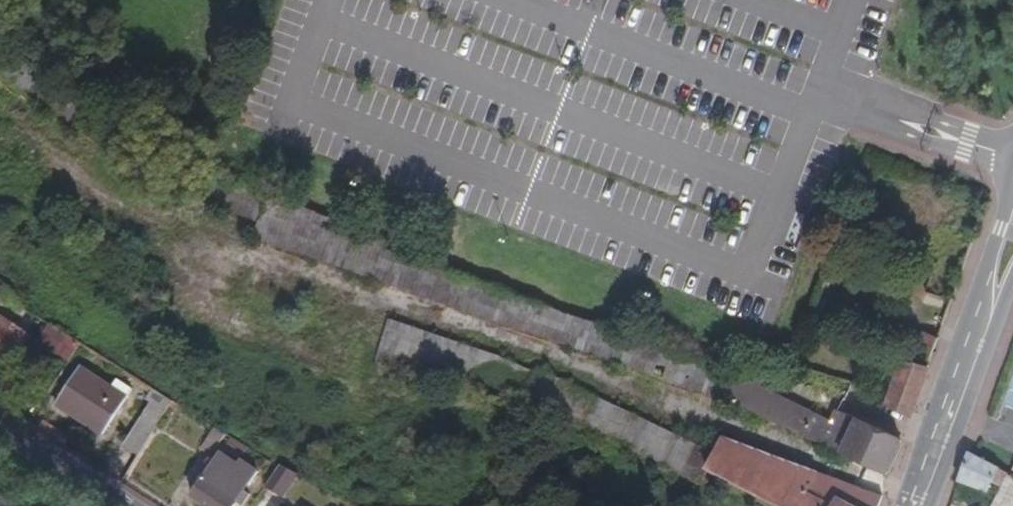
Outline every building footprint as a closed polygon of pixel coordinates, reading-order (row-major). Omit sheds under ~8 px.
[(381,247),(384,239),(221,173),(151,146),(155,139),(0,35),(0,75),(137,166),(134,171),(257,221),(252,235),(338,264),(406,287),(452,303),(499,320),(581,348),(719,396),(731,368),(731,367),(539,302),(381,247)] [(823,313),(829,299),(822,298),(817,311),(823,313)] [(486,379),(700,482),(706,468),(758,495),(780,505),(878,505),(881,496),(775,459),(770,471),(718,444),(714,453),(535,367),(533,372),(497,355),(391,319),(376,363),(470,394),(475,382),(483,385),(486,379)] [(0,320),(0,370),(9,360),(16,367),(24,358),(17,352),(25,342),(0,320)] [(79,343),(49,324),(37,341),(68,360),(79,343)] [(931,358),(939,337),(924,331),(916,353),(931,358)] [(890,402),(911,412),(929,366),(906,357),(905,360),(892,356),(877,394),(891,399),(890,402)] [(102,434),(133,387),(117,377),(110,387),(80,367),(55,403),(102,434)] [(731,368),(719,396),(825,444),(883,471),(900,437),(838,408),(832,421),(761,386),(763,382),(731,368)] [(138,454),(171,399),(152,388),(148,395),(152,397),(124,446),(138,454)] [(54,426),(43,419),(37,427),(49,434),(54,426)] [(63,444),(68,435),(54,425),(54,426),(49,434),(63,444)] [(212,455),(226,433),(213,425),(199,447),(212,455)] [(248,446),(231,436),(227,443),(244,453),(248,446)] [(1008,475),(1009,474),(967,452),(957,482),(984,496),(989,486),(999,491),(1008,475)] [(258,472),(240,461),(237,465),(219,453),(214,460),(208,456),(192,480),(198,484),(189,496),(205,505),(242,505),(251,492),(246,489),(258,472)] [(295,475),(277,464),(263,486),(280,497),(295,475)] [(1008,475),(999,491),(992,505),(1012,505),(1012,478),(1008,475)] [(984,496),(957,482),(954,490),(980,503),(984,496)]
